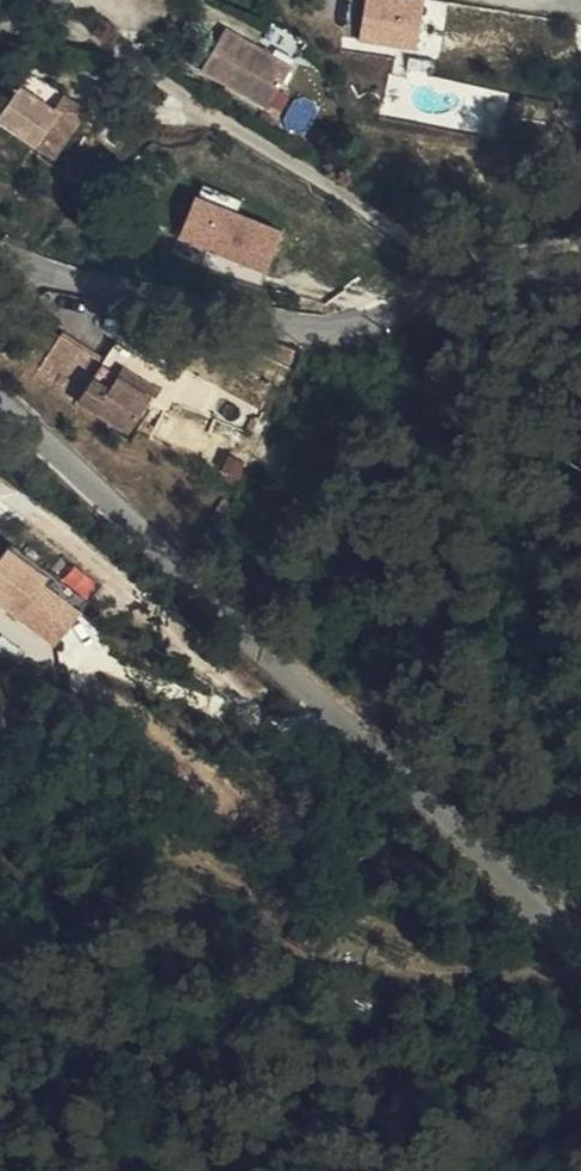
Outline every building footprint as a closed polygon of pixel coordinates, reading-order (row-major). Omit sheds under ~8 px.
[(351,45),(435,59),(445,0),(359,0),(351,45)] [(188,42),(251,80),(272,46),(209,8),(188,42)] [(0,75),(0,105),(29,122),(46,86),(7,63),(0,75)] [(46,86),(29,122),(50,134),(68,100),(46,86)] [(180,236),(269,271),(286,227),(197,191),(180,236)] [(49,344),(95,379),(105,366),(115,352),(116,350),(71,316),(49,344)] [(115,352),(105,366),(121,379),(131,364),(115,352)] [(131,364),(163,388),(171,377),(138,353),(131,364)] [(105,366),(95,379),(88,388),(135,422),(163,388),(131,364),(121,379),(105,366)] [(3,548),(0,552),(0,610),(53,650),(84,609),(3,548)]
